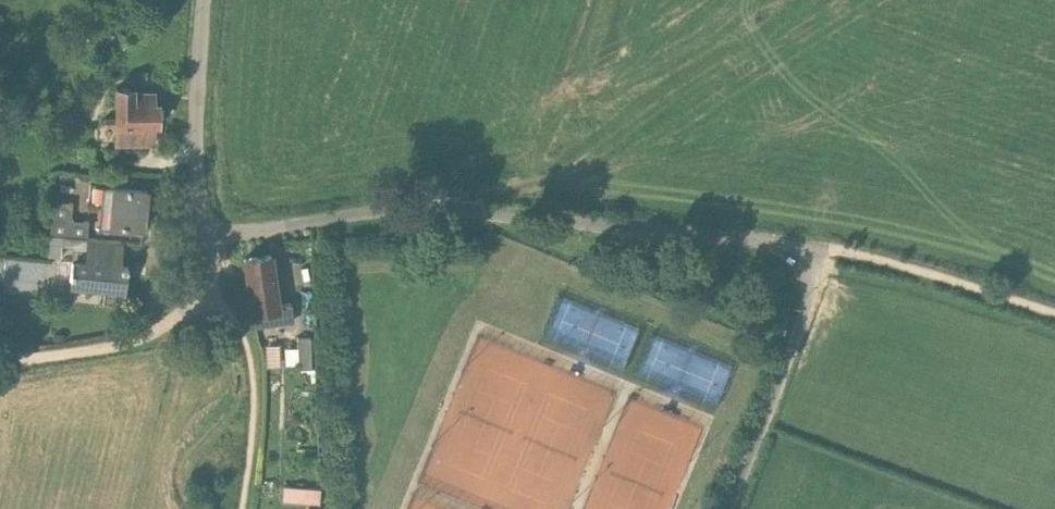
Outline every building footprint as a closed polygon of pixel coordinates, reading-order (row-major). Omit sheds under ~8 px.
[(115,87),(115,142),(154,142),(154,125),(158,125),(158,103),(154,103),(154,92),(136,92),(136,87),(115,87)] [(101,224),(143,228),(147,191),(113,187),(111,205),(103,204),(101,224)] [(50,237),(62,237),(88,239),(88,222),(73,222),(71,219),(71,204),(52,203),(50,237)] [(118,265),(121,241),(88,239),(62,237),(62,247),(94,249),(93,261),(75,259),(71,283),(105,287),(103,303),(124,305),(129,267),(118,265)] [(244,258),(253,326),(253,328),(295,322),(292,303),(278,305),(271,255),(244,258)] [(195,330),(198,340),(207,338),(205,328),(195,330)] [(297,337),(298,369),(312,368),(311,337),(297,337)] [(284,486),(282,501),(320,504),(321,489),(284,486)]
